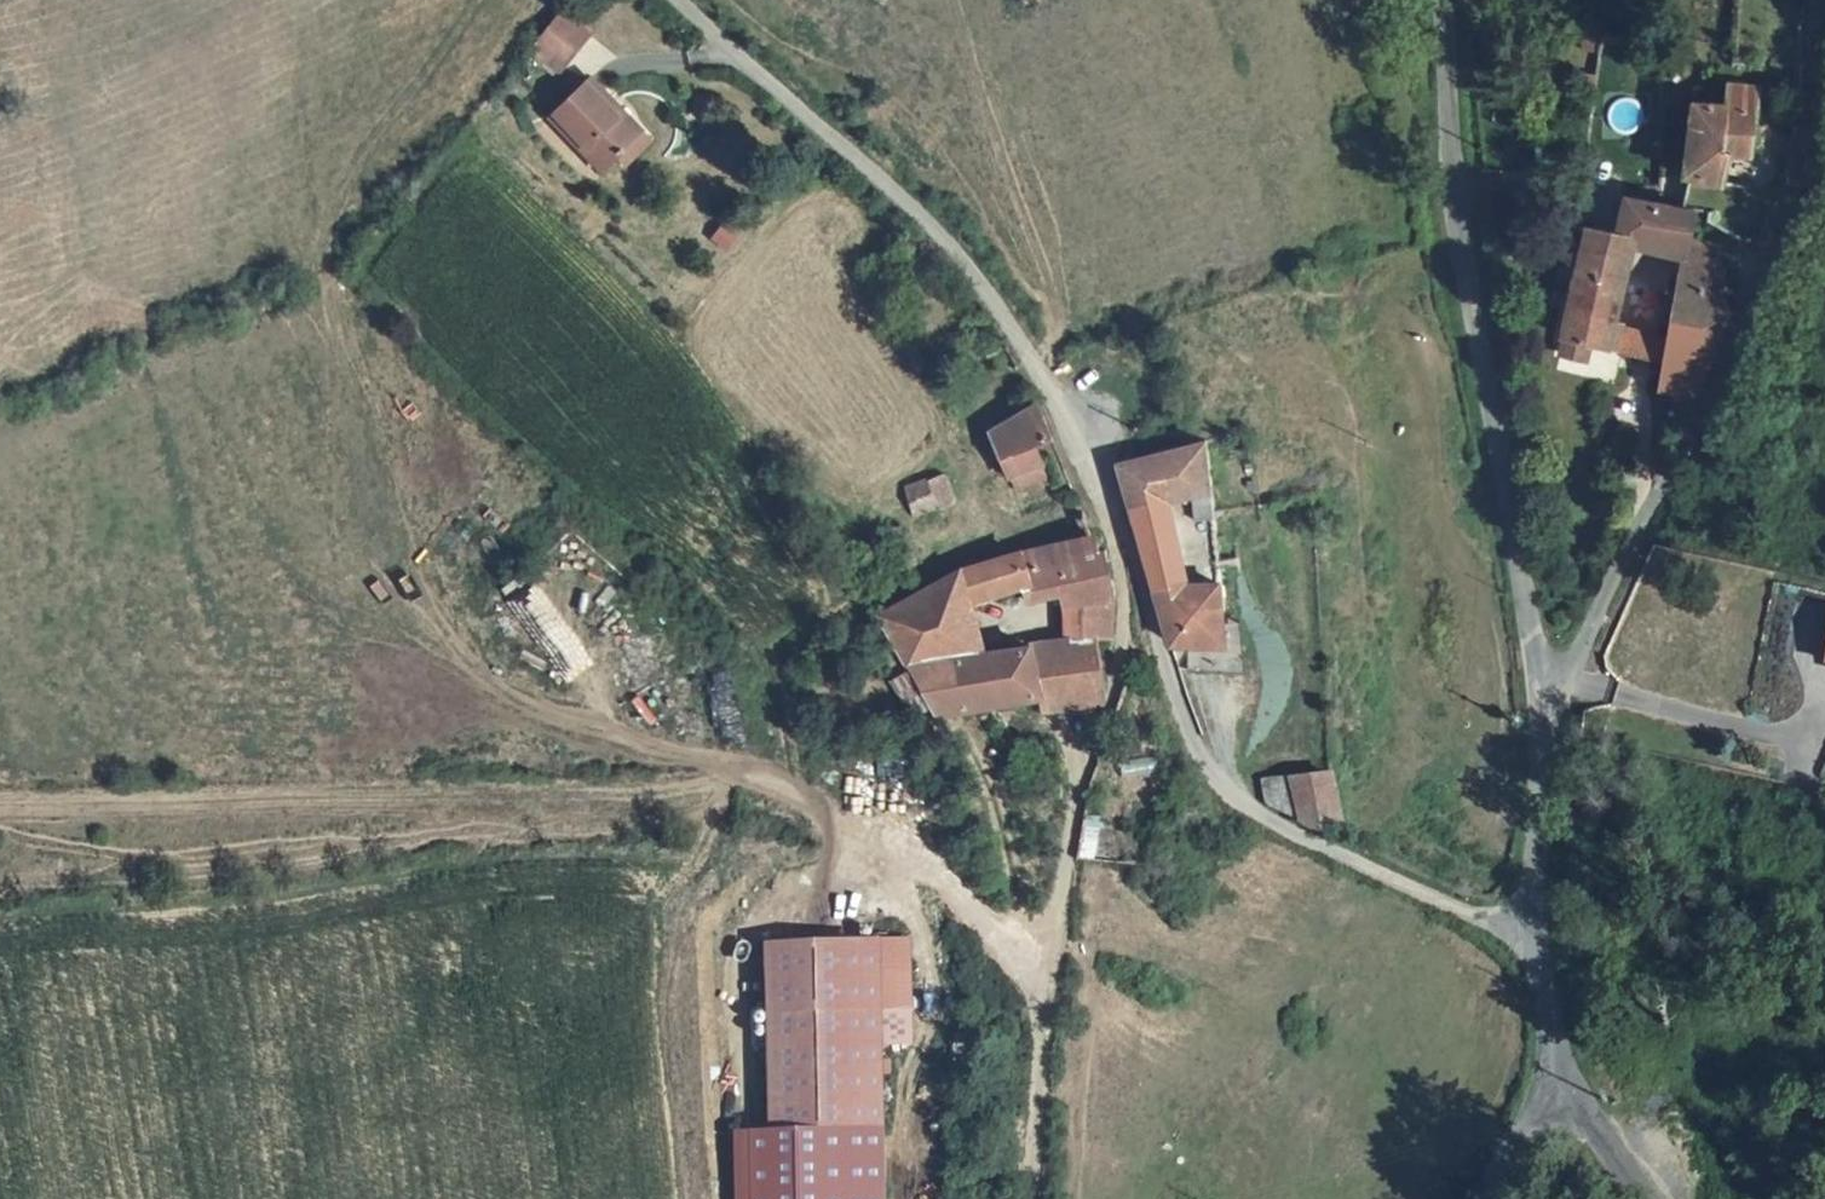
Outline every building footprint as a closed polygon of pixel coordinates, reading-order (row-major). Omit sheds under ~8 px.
[(559,7),(534,35),(538,40),(562,10),(559,7)] [(562,10),(538,40),(565,63),(590,35),(562,10)] [(531,49),(538,40),(534,35),(526,45),(531,49)] [(538,40),(531,49),(557,73),(565,63),(538,40)] [(621,95),(595,72),(556,118),(607,161),(622,143),(627,137),(618,129),(626,119),(612,105),(621,95)] [(1760,89),(1731,85),(1726,107),(1695,106),(1687,174),(1722,184),(1732,154),(1753,155),(1760,89)] [(627,137),(622,143),(631,151),(653,125),(621,95),(612,105),(626,119),(618,129),(627,137)] [(1690,241),(1695,212),(1660,204),(1628,198),(1620,233),(1637,237),(1688,247),(1690,241)] [(1637,237),(1620,233),(1588,227),(1580,264),(1629,274),(1637,237)] [(1719,254),(1690,241),(1688,247),(1671,343),(1667,364),(1663,386),(1697,392),(1705,375),(1731,312),(1726,299),(1719,254)] [(1565,341),(1611,353),(1616,332),(1629,274),(1580,264),(1565,341)] [(1611,353),(1667,364),(1671,343),(1616,332),(1611,353)] [(1031,443),(1050,435),(1038,408),(991,426),(1008,470),(1037,459),(1031,443)] [(1208,438),(1118,461),(1133,506),(1167,498),(1213,487),(1208,438)] [(1015,488),(1044,476),(1037,459),(1008,470),(1015,488)] [(908,512),(941,510),(939,478),(906,480),(908,512)] [(1151,578),(1190,581),(1167,498),(1133,506),(1151,578)] [(905,712),(929,702),(936,714),(1038,696),(1042,709),(1101,699),(1093,636),(1113,636),(1113,607),(1110,577),(1104,550),(1097,547),(1092,534),(992,560),(960,568),(875,613),(910,670),(890,680),(905,712)] [(1152,583),(1168,642),(1185,641),(1230,640),(1222,567),(1202,568),(1202,583),(1190,581),(1151,578),(1152,583)] [(1816,664),(1824,666),(1824,622),(1816,664)] [(1186,670),(1233,669),(1230,640),(1185,641),(1186,670)] [(1274,810),(1287,817),(1297,822),(1292,777),(1263,778),(1264,804),(1274,810)] [(1297,822),(1322,832),(1340,821),(1331,777),(1292,777),(1297,822)] [(784,1151),(897,1140),(885,1018),(914,1015),(907,945),(763,960),(784,1151)]
